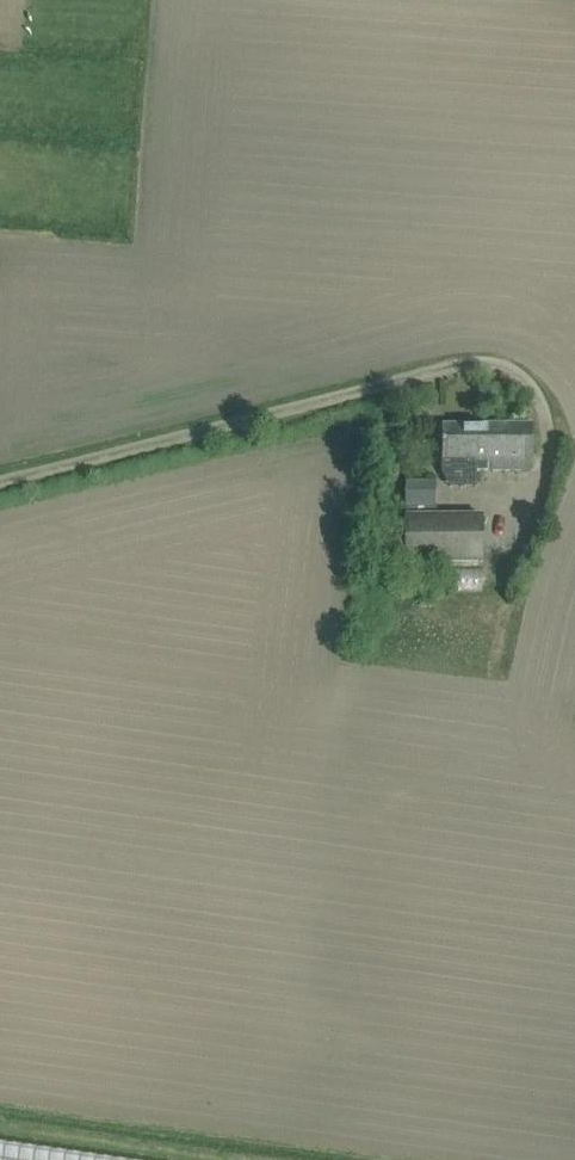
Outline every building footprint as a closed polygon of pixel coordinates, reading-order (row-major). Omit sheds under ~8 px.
[(514,425),(442,426),(442,460),(454,460),(454,471),(533,470),(533,425),(523,425),(523,416),(514,416),(514,425)] [(434,506),(434,481),(406,482),(406,506),(434,506)] [(482,563),(482,515),(406,516),(406,564),(482,563)] [(0,1144),(0,1159),(112,1159),(0,1144)]
